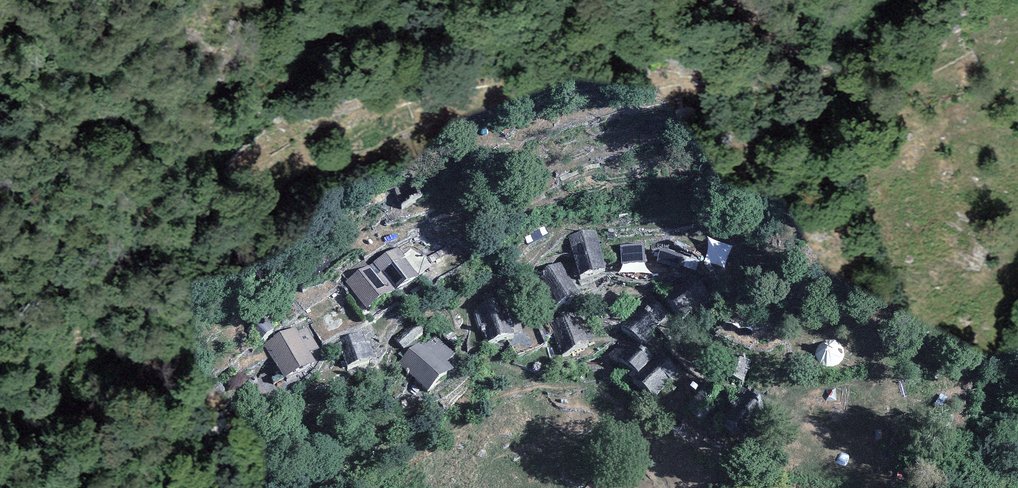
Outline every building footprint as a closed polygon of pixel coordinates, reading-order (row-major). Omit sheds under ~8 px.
[(598,229),(568,235),(576,278),(607,272),(598,229)] [(643,246),(621,248),(623,266),(645,264),(643,246)] [(414,283),(394,254),(369,270),(389,300),(414,283)] [(581,296),(562,263),(536,278),(538,281),(524,289),(536,307),(549,300),(556,311),(581,296)] [(389,300),(369,270),(342,287),(362,317),(389,300)] [(684,319),(710,293),(694,277),(668,303),(684,319)] [(671,314),(648,295),(622,326),(644,345),(671,314)] [(504,300),(476,309),(488,345),(516,336),(504,300)] [(581,312),(549,325),(562,356),(593,343),(581,312)] [(275,333),(262,318),(246,332),(259,346),(275,333)] [(298,330),(296,327),(263,344),(284,382),(315,365),(309,354),(319,349),(306,326),(298,330)] [(362,333),(338,341),(347,369),(371,361),(362,333)] [(423,348),(420,344),(400,364),(430,394),(454,369),(449,363),(457,355),(436,335),(423,348)] [(651,358),(623,338),(609,357),(637,377),(651,358)] [(752,360),(729,354),(723,379),(745,385),(752,360)] [(681,371),(662,355),(637,383),(656,399),(681,371)] [(768,405),(739,387),(730,402),(735,405),(723,425),(746,440),(768,405)]
